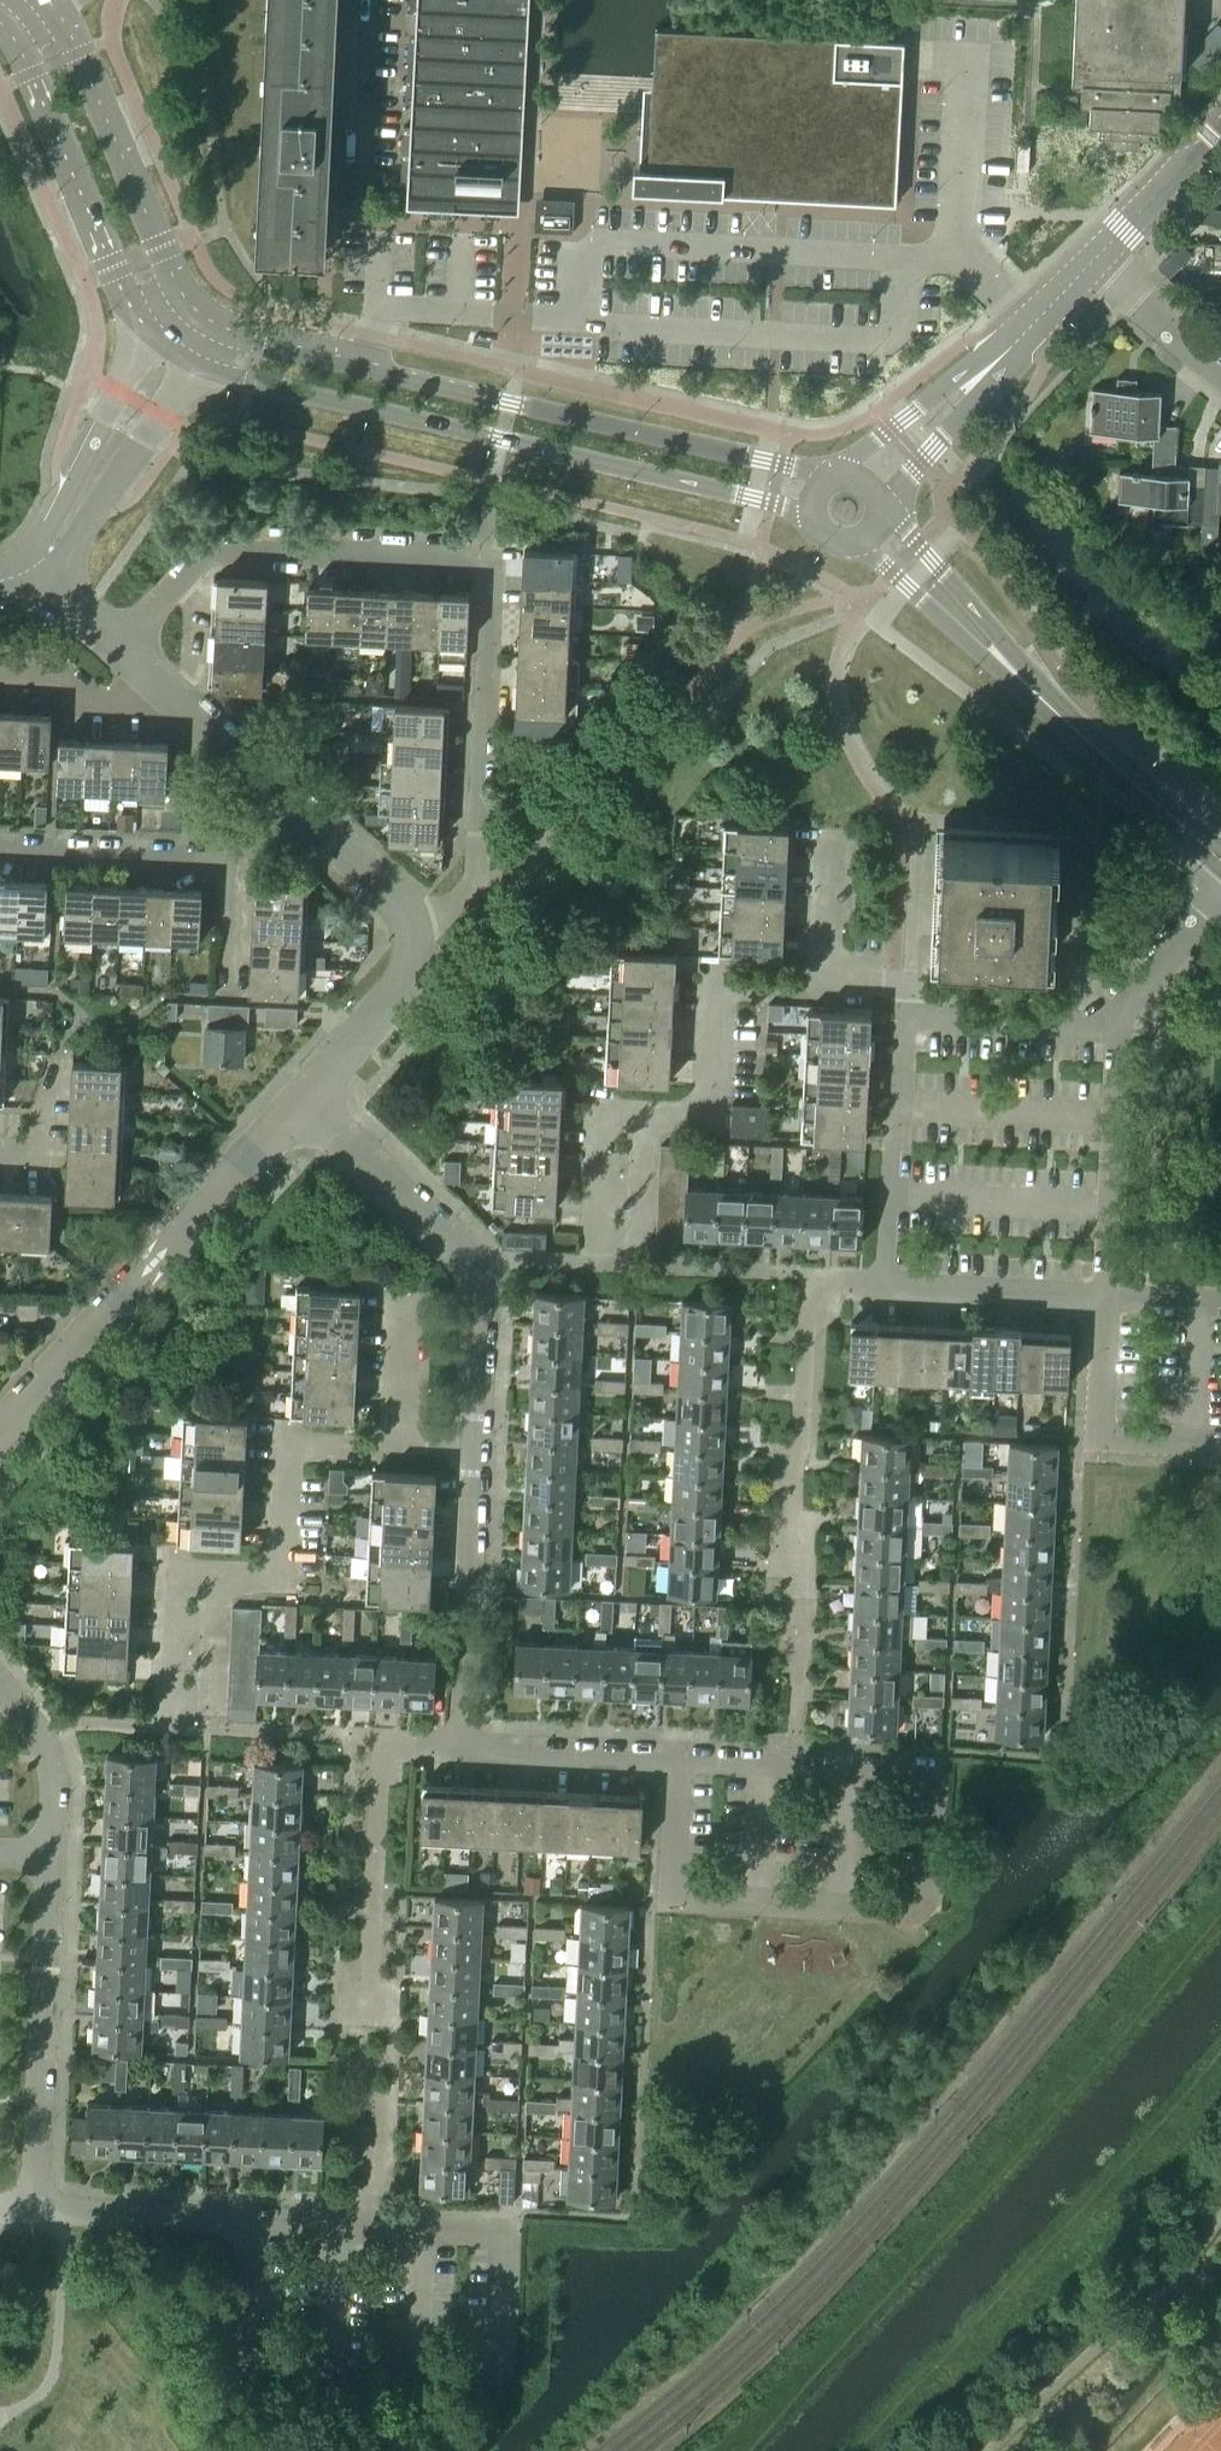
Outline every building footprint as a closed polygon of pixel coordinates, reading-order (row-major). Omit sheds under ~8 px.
[(327,51),(330,0),(277,0),(265,252),(318,254),(327,51)] [(510,0),(410,0),(410,10),(416,10),(510,15),(510,0)] [(1073,51),(1071,87),(1081,87),(1080,106),(1090,107),(1089,126),(1098,127),(1098,136),(1108,137),(1107,146),(1138,148),(1138,138),(1148,139),(1149,129),(1158,130),(1159,110),(1169,111),(1170,92),(1179,92),(1184,0),(1076,0),(1073,51)] [(508,38),(510,15),(416,10),(415,34),(508,38)] [(648,168),(651,168),(650,188),(745,193),(745,195),(895,203),(904,42),(655,28),(648,168)] [(507,61),(508,51),(508,38),(415,34),(408,33),(407,51),(407,56),(507,61)] [(506,85),(507,61),(407,56),(407,57),(414,57),(413,79),(405,78),(405,80),(506,85)] [(505,107),(506,85),(405,80),(404,103),(505,107)] [(503,154),(505,107),(404,103),(412,104),(411,126),(457,128),(456,151),(503,154)] [(457,128),(411,126),(408,173),(456,175),(502,178),(503,154),(456,151),(457,128)] [(455,199),(456,175),(408,173),(401,173),(400,195),(407,195),(407,196),(408,196),(407,211),(427,212),(427,217),(452,218),(453,199),(455,199)] [(364,193),(352,192),(351,212),(363,213),(364,193)] [(539,210),(535,209),(534,224),(573,226),(574,211),(570,211),(570,203),(540,201),(539,210)] [(1159,424),(1160,392),(1135,391),(1136,378),(1135,378),(1116,377),(1116,389),(1092,388),(1092,391),(1091,412),(1090,427),(1090,432),(1115,433),(1147,434),(1152,435),(1151,458),(1174,459),(1176,425),(1173,425),(1161,425),(1161,424),(1159,424)] [(1202,523),(1203,485),(1201,484),(1201,486),(1191,485),(1191,484),(1188,484),(1189,465),(1188,465),(1174,464),(1174,459),(1151,458),(1151,473),(1138,473),(1139,471),(1132,471),(1132,472),(1118,472),(1117,501),(1153,502),(1152,521),(1201,523),(1202,523)] [(1219,462),(1219,467),(1204,466),(1203,485),(1202,523),(1201,523),(1200,531),(1217,532),(1218,511),(1220,511),(1220,462),(1219,462)] [(1200,531),(1200,546),(1216,547),(1217,532),(1200,531)] [(570,579),(571,552),(524,549),(523,577),(570,579)] [(266,606),(267,580),(219,577),(218,604),(266,606)] [(569,606),(570,579),(523,577),(522,604),(569,606)] [(333,635),(336,587),(308,586),(305,634),(333,635)] [(360,636),(362,589),(336,587),(333,635),(360,636)] [(385,638),(388,590),(362,589),(360,636),(385,638)] [(412,639),(414,591),(388,590),(385,638),(412,639)] [(438,641),(440,593),(414,591),(412,639),(438,641)] [(466,660),(470,594),(440,593),(438,641),(440,641),(439,659),(466,660)] [(264,633),(266,606),(218,604),(216,631),(264,633)] [(568,632),(569,606),(522,604),(520,630),(568,632)] [(566,658),(568,632),(520,630),(519,656),(566,658)] [(263,660),(264,633),(216,631),(215,658),(263,660)] [(566,659),(566,658),(519,656),(518,682),(578,685),(579,660),(566,659)] [(262,688),(263,660),(215,658),(214,686),(262,688)] [(577,712),(578,685),(518,682),(516,725),(565,727),(577,712)] [(442,735),(444,707),(396,705),(395,733),(442,735)] [(23,713),(0,711),(0,774),(20,775),(21,760),(23,713)] [(48,762),(51,714),(23,713),(21,760),(48,762)] [(441,762),(442,735),(395,733),(394,759),(441,762)] [(85,788),(87,740),(59,738),(57,787),(85,788)] [(112,789),(114,741),(87,740),(85,788),(112,789)] [(138,791),(140,743),(114,741),(112,789),(138,791)] [(165,792),(168,744),(140,743),(138,791),(165,792)] [(440,788),(441,762),(394,759),(392,786),(440,788)] [(439,814),(440,788),(392,786),(391,812),(439,814)] [(441,868),(442,841),(442,839),(437,839),(439,814),(391,812),(390,839),(400,840),(399,844),(397,846),(427,872),(431,867),(441,868)] [(787,850),(788,827),(724,824),(723,847),(787,850)] [(1053,950),(1059,831),(937,825),(931,944),(1053,950)] [(786,870),(787,850),(723,847),(722,867),(786,870)] [(785,891),(786,870),(722,867),(721,888),(785,891)] [(20,882),(0,881),(0,929),(17,930),(20,882)] [(45,931),(47,884),(20,882),(17,930),(45,931)] [(302,911),(303,885),(256,882),(254,909),(302,911)] [(92,934),(94,886),(66,885),(64,933),(65,933),(64,938),(65,938),(64,954),(91,955),(92,934)] [(119,936),(122,887),(94,886),(92,934),(119,936)] [(145,937),(148,889),(122,887),(119,936),(145,937)] [(784,911),(785,891),(721,888),(720,908),(784,911)] [(172,938),(175,890),(148,889),(145,937),(172,938)] [(200,939),(202,891),(175,890),(172,938),(200,939)] [(783,932),(784,911),(720,908),(719,929),(783,932)] [(300,938),(302,911),(254,909),(253,936),(300,938)] [(782,954),(783,932),(719,929),(718,951),(782,954)] [(299,965),(300,938),(253,936),(251,962),(299,965)] [(673,977),(675,954),(611,951),(610,973),(673,977)] [(297,993),(299,965),(251,962),(250,990),(297,993)] [(28,966),(15,965),(14,983),(47,985),(48,970),(28,969),(28,966)] [(672,997),(673,977),(610,973),(608,994),(672,997)] [(671,1018),(672,997),(608,994),(607,1015),(671,1018)] [(177,1019),(177,1002),(167,1002),(166,1019),(177,1019)] [(242,1061),(244,1027),(243,1027),(243,1022),(249,1022),(250,1006),(209,1003),(208,1020),(210,1020),(209,1026),(208,1026),(206,1059),(242,1061)] [(297,1024),(298,1007),(266,1006),(266,1023),(297,1024)] [(870,1036),(871,1014),(872,1012),(808,1010),(806,1033),(870,1036)] [(670,1039),(671,1018),(607,1015),(606,1035),(670,1039)] [(869,1056),(870,1036),(806,1033),(805,1053),(869,1056)] [(669,1059),(670,1039),(606,1035),(605,1056),(669,1059)] [(868,1077),(869,1056),(805,1053),(804,1074),(868,1077)] [(668,1081),(669,1059),(605,1056),(604,1078),(668,1081)] [(119,1090),(121,1064),(73,1062),(71,1087),(119,1090)] [(867,1098),(868,1077),(804,1074),(803,1095),(867,1098)] [(561,1102),(562,1081),(499,1077),(498,1099),(561,1102)] [(118,1116),(119,1090),(71,1087),(70,1114),(118,1116)] [(866,1118),(867,1098),(803,1095),(803,1115),(866,1118)] [(559,1123),(561,1102),(498,1099),(497,1120),(559,1123)] [(764,1135),(765,1105),(731,1103),(730,1133),(764,1135)] [(116,1143),(118,1116),(70,1114),(69,1141),(116,1143)] [(865,1140),(866,1118),(803,1115),(801,1137),(865,1140)] [(559,1143),(559,1123),(497,1120),(496,1140),(559,1143)] [(557,1165),(559,1143),(496,1140),(495,1161),(557,1165)] [(115,1169),(116,1143),(69,1141),(67,1167),(115,1169)] [(724,1157),(725,1143),(714,1142),(713,1157),(724,1157)] [(689,1160),(689,1146),(660,1144),(659,1159),(689,1160)] [(782,1160),(783,1145),(772,1145),(771,1160),(782,1160)] [(840,1163),(841,1148),(830,1148),(829,1163),(840,1163)] [(724,1172),(724,1157),(713,1157),(713,1172),(724,1172)] [(688,1174),(689,1160),(659,1159),(658,1173),(688,1174)] [(782,1175),(782,1160),(771,1160),(771,1175),(782,1175)] [(556,1185),(557,1165),(495,1161),(494,1182),(556,1185)] [(839,1178),(840,1163),(829,1163),(829,1178),(839,1178)] [(113,1198),(115,1169),(67,1167),(66,1196),(113,1198)] [(688,1186),(688,1174),(658,1173),(658,1187),(688,1188),(688,1186)] [(555,1208),(556,1185),(494,1182),(493,1204),(555,1208)] [(714,1235),(717,1187),(688,1186),(688,1188),(687,1202),(686,1216),(685,1230),(685,1235),(686,1235),(686,1234),(714,1235)] [(687,1202),(688,1188),(658,1187),(657,1201),(687,1202)] [(743,1237),(746,1189),(717,1187),(714,1235),(743,1237)] [(772,1238),(775,1190),(746,1189),(743,1237),(772,1238)] [(801,1240),(804,1192),(775,1190),(772,1238),(801,1240)] [(24,1193),(0,1192),(0,1240),(22,1241),(24,1193)] [(830,1241),(832,1193),(804,1192),(801,1240),(830,1241)] [(49,1243),(52,1195),(24,1193),(22,1241),(49,1243)] [(860,1244),(862,1195),(832,1193),(830,1241),(858,1243),(858,1244),(860,1244)] [(686,1216),(687,1202),(657,1201),(656,1215),(686,1216)] [(685,1230),(686,1216),(656,1215),(656,1229),(685,1230)] [(684,1244),(685,1235),(685,1230),(656,1229),(655,1242),(684,1244)] [(359,1311),(360,1289),(297,1286),(296,1308),(359,1311)] [(583,1325),(584,1295),(538,1293),(536,1323),(583,1325)] [(728,1332),(729,1302),(683,1300),(681,1330),(728,1332)] [(358,1331),(359,1311),(296,1308),(295,1329),(358,1331)] [(873,1375),(876,1321),(851,1319),(848,1374),(873,1375)] [(612,1332),(613,1321),(598,1320),(598,1331),(612,1332)] [(628,1333),(628,1321),(613,1321),(612,1332),(628,1333)] [(897,1376),(900,1322),(876,1321),(873,1375),(897,1376)] [(650,1334),(651,1322),(636,1322),(636,1333),(650,1334)] [(666,1334),(666,1323),(651,1322),(650,1334),(666,1334)] [(922,1377),(924,1323),(900,1322),(897,1376),(922,1377)] [(581,1354),(583,1325),(536,1323),(535,1352),(581,1354)] [(946,1378),(949,1324),(924,1323),(922,1377),(946,1378)] [(970,1379),(973,1326),(949,1324),(946,1378),(970,1379)] [(994,1380),(996,1327),(973,1326),(970,1379),(994,1380)] [(1018,1381),(1021,1328),(996,1327),(994,1380),(1018,1381)] [(1042,1382),(1045,1329),(1021,1328),(1018,1381),(1042,1382)] [(357,1353),(358,1331),(295,1329),(294,1349),(357,1353)] [(1067,1383),(1070,1331),(1045,1329),(1042,1382),(1067,1383)] [(726,1361),(728,1332),(681,1330),(680,1359),(726,1361)] [(356,1373),(357,1353),(294,1349),(293,1371),(356,1373)] [(580,1383),(581,1354),(535,1352),(533,1380),(580,1383)] [(725,1390),(726,1361),(680,1359),(678,1388),(725,1390)] [(355,1394),(356,1373),(293,1371),(291,1391),(355,1394)] [(609,1389),(610,1378),(595,1378),(595,1388),(609,1389)] [(625,1390),(625,1379),(610,1378),(609,1389),(625,1390)] [(578,1411),(580,1383),(533,1380),(532,1409),(578,1411)] [(647,1391),(648,1380),(633,1380),(633,1390),(647,1391)] [(663,1392),(663,1381),(648,1380),(647,1391),(663,1392)] [(723,1419),(725,1390),(678,1388),(677,1417),(723,1419)] [(353,1416),(355,1394),(291,1391),(290,1413),(353,1416)] [(577,1441),(578,1411),(532,1409),(530,1438),(577,1441)] [(246,1438),(247,1416),(183,1413),(182,1435),(246,1438)] [(722,1448),(723,1419),(677,1417),(676,1445),(722,1448)] [(908,1467),(910,1436),(863,1434),(862,1464),(908,1467)] [(245,1459),(246,1438),(182,1435),(181,1456),(245,1459)] [(607,1448),(607,1437),(592,1436),(592,1447),(607,1448)] [(622,1448),(622,1437),(607,1437),(607,1448),(622,1448)] [(575,1470),(577,1441),(530,1438),(529,1467),(575,1470)] [(644,1449),(645,1438),(630,1438),(630,1448),(644,1449)] [(660,1450),(660,1439),(645,1438),(644,1449),(660,1450)] [(1053,1474),(1055,1444),(1008,1442),(1007,1471),(1053,1474)] [(720,1477),(722,1448),(676,1445),(674,1475),(720,1477)] [(244,1479),(245,1459),(181,1456),(180,1476),(244,1479)] [(939,1474),(940,1463),(925,1462),(924,1473),(939,1474)] [(955,1475),(955,1464),(940,1463),(939,1474),(955,1475)] [(978,1476),(978,1465),(963,1463),(962,1475),(978,1476)] [(907,1496),(908,1467),(862,1464),(860,1493),(907,1496)] [(993,1477),(993,1471),(994,1466),(978,1465),(978,1476),(993,1477)] [(574,1499),(575,1470),(529,1467),(527,1497),(574,1499)] [(435,1496),(436,1475),(436,1473),(372,1471),(371,1493),(435,1496)] [(1052,1503),(1053,1474),(1007,1471),(1005,1500),(1052,1503)] [(719,1506),(720,1477),(674,1475),(673,1503),(719,1506)] [(243,1500),(244,1479),(180,1476),(179,1497),(243,1500)] [(434,1517),(435,1496),(371,1493),(370,1514),(434,1517)] [(919,1496),(907,1496),(860,1493),(859,1522),(922,1526),(921,1531),(936,1532),(937,1521),(922,1520),(922,1514),(918,1513),(919,1496)] [(604,1505),(604,1494),(589,1494),(589,1504),(604,1505)] [(619,1506),(620,1495),(604,1494),(604,1505),(619,1506)] [(641,1507),(642,1496),(627,1495),(627,1506),(641,1507)] [(657,1508),(657,1497),(642,1496),(641,1507),(657,1508)] [(242,1521),(243,1500),(179,1497),(178,1518),(242,1521)] [(572,1527),(574,1499),(527,1497),(526,1525),(572,1527)] [(1050,1532),(1052,1503),(1005,1500),(1004,1530),(1050,1532)] [(717,1535),(719,1506),(673,1503),(671,1533),(717,1535)] [(433,1538),(434,1517),(370,1514),(369,1535),(433,1538)] [(241,1543),(242,1521),(178,1518),(177,1540),(241,1543)] [(952,1533),(952,1522),(937,1521),(936,1532),(952,1533)] [(920,1555),(921,1531),(922,1526),(859,1522),(858,1551),(904,1554),(920,1555)] [(974,1534),(975,1523),(959,1522),(959,1533),(974,1534)] [(990,1535),(990,1529),(990,1524),(975,1523),(974,1534),(990,1535)] [(571,1556),(572,1527),(526,1525),(524,1554),(571,1556)] [(1049,1561),(1050,1532),(1004,1530),(1003,1559),(1049,1561)] [(716,1564),(717,1535),(671,1533),(670,1561),(716,1564)] [(432,1558),(433,1538),(369,1535),(368,1555),(432,1558)] [(132,1565),(133,1543),(70,1541),(68,1562),(132,1565)] [(600,1563),(601,1552),(586,1551),(586,1563),(600,1563)] [(902,1583),(904,1554),(858,1551),(856,1580),(902,1583)] [(616,1564),(616,1553),(601,1552),(600,1563),(616,1564)] [(638,1565),(639,1554),(624,1553),(624,1565),(638,1565)] [(569,1587),(571,1556),(524,1554),(523,1584),(569,1587)] [(654,1566),(654,1555),(639,1554),(638,1565),(654,1566)] [(431,1580),(432,1558),(368,1555),(367,1577),(431,1580)] [(1048,1590),(1049,1561),(1003,1559),(1002,1576),(988,1576),(988,1582),(972,1581),(971,1592),(987,1593),(987,1587),(1001,1588),(1048,1590)] [(714,1594),(716,1564),(670,1561),(668,1591),(714,1594)] [(131,1585),(132,1565),(68,1562),(67,1583),(131,1585)] [(430,1601),(431,1580),(367,1577),(366,1598),(430,1601)] [(933,1590),(934,1579),(919,1578),(918,1589),(933,1590)] [(949,1591),(949,1579),(934,1579),(933,1590),(949,1591)] [(901,1612),(902,1583),(856,1580),(855,1609),(901,1612)] [(971,1592),(972,1581),(956,1580),(956,1591),(971,1592)] [(130,1606),(131,1585),(67,1583),(66,1603),(130,1606)] [(1046,1619),(1048,1590),(1001,1588),(999,1616),(1046,1619)] [(555,1612),(556,1596),(521,1594),(519,1610),(544,1611),(555,1612)] [(613,1615),(614,1599),(603,1598),(602,1614),(613,1615)] [(670,1618),(671,1603),(660,1602),(659,1617),(670,1618)] [(129,1627),(130,1606),(66,1603),(65,1624),(129,1627)] [(296,1619),(297,1603),(286,1603),(285,1619),(296,1619)] [(729,1621),(730,1605),(718,1605),(718,1620),(729,1621)] [(260,1622),(261,1608),(232,1606),(231,1621),(260,1622)] [(354,1621),(354,1606),(343,1606),(343,1620),(354,1621)] [(413,1624),(413,1609),(402,1609),(401,1623),(413,1624)] [(900,1641),(901,1612),(855,1609),(853,1638),(900,1641)] [(554,1627),(555,1612),(544,1611),(543,1626),(554,1627)] [(602,1691),(605,1645),(605,1630),(612,1630),(613,1615),(602,1614),(601,1629),(596,1629),(591,1644),(576,1643),(573,1690),(602,1691)] [(1045,1648),(1046,1619),(999,1616),(998,1646),(1045,1648)] [(661,1694),(664,1632),(670,1633),(670,1618),(659,1617),(658,1632),(663,1633),(662,1638),(634,1636),(634,1647),(632,1693),(661,1694)] [(296,1634),(296,1619),(285,1619),(285,1634),(296,1634)] [(353,1636),(354,1621),(343,1620),(342,1635),(353,1636)] [(717,1697),(720,1651),(720,1636),(728,1636),(729,1621),(718,1620),(717,1635),(710,1635),(710,1650),(691,1649),(689,1696),(717,1697)] [(260,1637),(260,1622),(231,1621),(231,1635),(260,1637)] [(412,1638),(413,1624),(401,1623),(401,1638),(412,1638)] [(128,1648),(129,1627),(65,1624),(64,1645),(128,1648)] [(689,1696),(691,1649),(675,1648),(675,1633),(670,1633),(664,1632),(661,1694),(689,1696)] [(259,1650),(260,1637),(231,1635),(230,1649),(259,1650)] [(930,1648),(930,1636),(916,1636),(915,1647),(930,1648)] [(945,1649),(946,1637),(930,1636),(930,1648),(945,1649)] [(898,1669),(900,1641),(853,1638),(852,1668),(898,1669)] [(968,1650),(969,1638),(953,1638),(953,1649),(968,1650)] [(984,1650),(985,1639),(969,1638),(968,1650),(984,1650)] [(544,1688),(547,1642),(517,1640),(514,1687),(544,1688)] [(717,1697),(747,1699),(750,1641),(721,1640),(717,1697)] [(573,1690),(576,1643),(547,1642),(544,1688),(573,1690)] [(127,1670),(128,1648),(64,1645),(63,1667),(127,1670)] [(634,1647),(605,1645),(602,1691),(632,1693),(634,1647)] [(1043,1677),(1045,1648),(998,1646),(996,1675),(1043,1677)] [(258,1664),(259,1650),(230,1649),(229,1662),(258,1664)] [(286,1698),(289,1651),(259,1650),(258,1664),(258,1678),(257,1692),(257,1697),(258,1697),(258,1696),(286,1698)] [(315,1699),(317,1652),(289,1651),(286,1698),(315,1699)] [(345,1700),(346,1654),(317,1652),(315,1699),(345,1700)] [(373,1702),(376,1655),(346,1654),(345,1700),(373,1702)] [(403,1703),(405,1656),(376,1655),(373,1702),(403,1703)] [(445,1692),(447,1658),(405,1656),(403,1703),(430,1704),(430,1705),(432,1705),(432,1691),(445,1692)] [(258,1678),(258,1664),(229,1662),(229,1677),(258,1678)] [(897,1699),(898,1669),(852,1668),(850,1697),(897,1699)] [(1042,1706),(1043,1677),(996,1675),(995,1704),(1042,1706)] [(257,1692),(258,1678),(229,1677),(228,1691),(257,1692)] [(256,1707),(257,1697),(257,1692),(228,1691),(227,1705),(256,1707)] [(927,1706),(927,1695),(913,1694),(912,1705),(927,1706)] [(942,1707),(943,1695),(927,1695),(927,1706),(942,1707)] [(965,1708),(966,1697),(950,1696),(949,1707),(965,1708)] [(895,1729),(897,1699),(850,1697),(849,1727),(895,1729)] [(981,1709),(981,1698),(966,1697),(965,1708),(981,1709)] [(1040,1736),(1042,1706),(995,1704),(993,1734),(1040,1736)] [(256,1721),(256,1707),(227,1705),(226,1719),(256,1721)] [(154,1787),(156,1757),(107,1754),(106,1785),(154,1787)] [(301,1794),(302,1764),(254,1762),(253,1792),(301,1794)] [(184,1793),(185,1782),(170,1781),(170,1793),(184,1793)] [(445,1836),(448,1783),(423,1781),(420,1835),(445,1836)] [(200,1794),(200,1782),(185,1782),(184,1793),(200,1794)] [(222,1795),(223,1784),(208,1783),(207,1794),(222,1795)] [(469,1837),(472,1784),(448,1783),(445,1836),(469,1837)] [(238,1796),(238,1785),(223,1784),(222,1795),(238,1796)] [(493,1839),(496,1785),(472,1784),(469,1837),(493,1839)] [(153,1816),(154,1787),(106,1785),(104,1814),(153,1816)] [(518,1840),(520,1786),(496,1785),(493,1839),(518,1840)] [(542,1841),(545,1787),(520,1786),(518,1840),(542,1841)] [(566,1842),(569,1789),(545,1787),(542,1841),(566,1842)] [(591,1844),(594,1790),(569,1789),(566,1842),(591,1844)] [(614,1845),(617,1791),(594,1790),(591,1844),(614,1845)] [(640,1846),(642,1793),(642,1792),(617,1791),(614,1845),(640,1846)] [(299,1822),(301,1794),(253,1792),(252,1819),(299,1822)] [(151,1845),(153,1816),(104,1814),(103,1843),(151,1845)] [(298,1851),(299,1822),(252,1819),(250,1849),(298,1851)] [(181,1850),(182,1840),(167,1840),(166,1850),(181,1850)] [(197,1851),(197,1841),(182,1840),(181,1850),(197,1851)] [(219,1852),(219,1842),(205,1841),(204,1851),(219,1852)] [(234,1853),(235,1843),(219,1842),(219,1852),(234,1853)] [(150,1873),(150,1860),(166,1856),(166,1846),(151,1845),(103,1843),(101,1872),(150,1873)] [(296,1879),(298,1851),(250,1849),(249,1877),(296,1879)] [(148,1902),(150,1873),(101,1872),(100,1900),(148,1902)] [(295,1909),(296,1879),(249,1877),(248,1906),(295,1909)] [(178,1909),(179,1897),(164,1897),(163,1908),(178,1909)] [(194,1909),(195,1898),(179,1897),(178,1909),(194,1909)] [(481,1928),(482,1899),(434,1897),(433,1926),(481,1928)] [(216,1911),(217,1899),(201,1898),(201,1910),(216,1911)] [(232,1911),(233,1900),(217,1899),(216,1911),(232,1911)] [(147,1931),(148,1902),(100,1900),(99,1929),(147,1931)] [(628,1936),(629,1906),(581,1904),(579,1933),(628,1936)] [(294,1938),(295,1909),(248,1906),(246,1936),(294,1938)] [(510,1936),(511,1924),(496,1923),(494,1935),(510,1936)] [(526,1936),(526,1924),(511,1924),(510,1936),(526,1936)] [(547,1937),(548,1926),(533,1925),(533,1936),(547,1937)] [(479,1958),(481,1928),(433,1926),(431,1956),(479,1958)] [(563,1938),(564,1926),(548,1926),(547,1937),(563,1938)] [(146,1961),(147,1931),(99,1929),(97,1958),(146,1961)] [(626,1965),(628,1936),(579,1933),(578,1962),(626,1965)] [(292,1967),(294,1938),(246,1936),(245,1965),(292,1967)] [(176,1967),(176,1956),(161,1955),(160,1966),(176,1967)] [(191,1968),(192,1957),(176,1956),(176,1967),(191,1968)] [(478,1987),(479,1958),(431,1956),(430,1985),(478,1987)] [(214,1969),(214,1958),(199,1957),(199,1968),(214,1969)] [(145,1988),(146,1961),(97,1958),(96,1987),(145,1989),(145,1988)] [(229,1970),(230,1959),(214,1958),(214,1969),(229,1970)] [(625,1994),(626,1965),(578,1962),(577,1992),(625,1994)] [(291,1996),(292,1967),(245,1965),(244,1994),(291,1996)] [(507,1993),(508,1982),(493,1982),(493,1992),(507,1993)] [(523,1994),(523,1983),(508,1982),(507,1993),(523,1994)] [(545,1994),(545,1984),(531,1983),(531,1994),(545,1994)] [(560,1995),(561,1985),(545,1984),(545,1994),(560,1995)] [(476,2016),(478,1987),(430,1985),(428,2013),(476,2016)] [(145,1989),(96,1987),(94,2015),(143,2018),(144,2007),(156,2008),(156,1989),(145,1988),(145,1989)] [(623,2023),(625,1994),(577,1992),(575,2020),(623,2023)] [(289,2025),(291,1996),(244,1994),(242,2023),(289,2025)] [(173,2024),(174,2013),(158,2013),(158,2018),(159,2018),(158,2023),(173,2024)] [(189,2025),(189,2014),(174,2013),(173,2024),(189,2025)] [(475,2044),(476,2016),(428,2013),(427,2043),(475,2044)] [(211,2026),(212,2015),(196,2014),(196,2025),(211,2026)] [(142,2048),(143,2030),(158,2029),(158,2023),(159,2018),(158,2018),(143,2018),(94,2015),(93,2046),(142,2048)] [(227,2027),(227,2016),(212,2015),(211,2026),(227,2027)] [(622,2051),(623,2023),(575,2020),(575,2037),(558,2036),(558,2043),(558,2048),(574,2048),(574,2049),(622,2051)] [(288,2055),(289,2025),(242,2023),(241,2053),(288,2055)] [(505,2051),(505,2040),(490,2039),(490,2050),(505,2051)] [(520,2052),(520,2041),(505,2040),(505,2051),(520,2052)] [(542,2053),(543,2042),(528,2041),(527,2052),(542,2053)] [(558,2053),(558,2048),(558,2043),(543,2042),(542,2053),(558,2053)] [(473,2073),(475,2044),(427,2043),(426,2071),(473,2073)] [(621,2080),(622,2051),(574,2049),(573,2078),(621,2080)] [(127,2074),(128,2059),(92,2056),(91,2078),(116,2080),(117,2073),(127,2074)] [(185,2077),(186,2061),(175,2061),(174,2076),(185,2077)] [(243,2080),(244,2065),(232,2064),(232,2079),(243,2080)] [(301,2083),(302,2068),(291,2067),(290,2082),(301,2083)] [(501,2109),(502,2098),(488,2097),(488,2092),(472,2090),(473,2073),(426,2071),(424,2100),(472,2102),(487,2103),(487,2108),(501,2109)] [(126,2089),(127,2074),(117,2073),(116,2080),(116,2088),(126,2089)] [(184,2092),(185,2077),(174,2076),(173,2091),(184,2092)] [(619,2109),(621,2080),(573,2078),(572,2096),(556,2096),(555,2101),(555,2106),(571,2107),(619,2109)] [(242,2095),(243,2080),(232,2079),(231,2095),(242,2095)] [(300,2098),(301,2083),(290,2082),(289,2097),(300,2098)] [(517,2110),(517,2099),(502,2098),(501,2109),(517,2110)] [(539,2111),(540,2100),(525,2099),(525,2110),(539,2111)] [(471,2131),(472,2102),(424,2100),(423,2129),(471,2131)] [(555,2112),(555,2106),(555,2101),(540,2100),(539,2111),(555,2112)] [(118,2152),(120,2104),(89,2102),(89,2112),(74,2112),(72,2150),(118,2152)] [(147,2153),(149,2105),(120,2104),(118,2152),(147,2153)] [(175,2155),(177,2107),(149,2105),(147,2153),(175,2155)] [(204,2156),(207,2108),(177,2107),(175,2155),(204,2156)] [(618,2138),(619,2109),(571,2107),(570,2136),(618,2138)] [(233,2158),(235,2110),(207,2108),(204,2156),(233,2158)] [(263,2159),(265,2111),(235,2110),(233,2158),(263,2159)] [(292,2161),(294,2113),(265,2111),(263,2159),(292,2161)] [(320,2162),(322,2114),(294,2113),(292,2161),(320,2162)] [(469,2160),(471,2131),(423,2129),(421,2158),(469,2160)] [(616,2167),(618,2138),(570,2136),(569,2165),(616,2167)] [(499,2167),(499,2156),(485,2155),(484,2166),(499,2167)] [(513,2201),(515,2157),(499,2156),(499,2167),(497,2201),(513,2201)] [(536,2169),(537,2158),(522,2157),(522,2168),(536,2169)] [(467,2190),(469,2160),(421,2158),(420,2187),(467,2190)] [(552,2170),(552,2158),(537,2158),(536,2169),(552,2170)] [(615,2197),(616,2167),(569,2165),(567,2195),(615,2197)]
